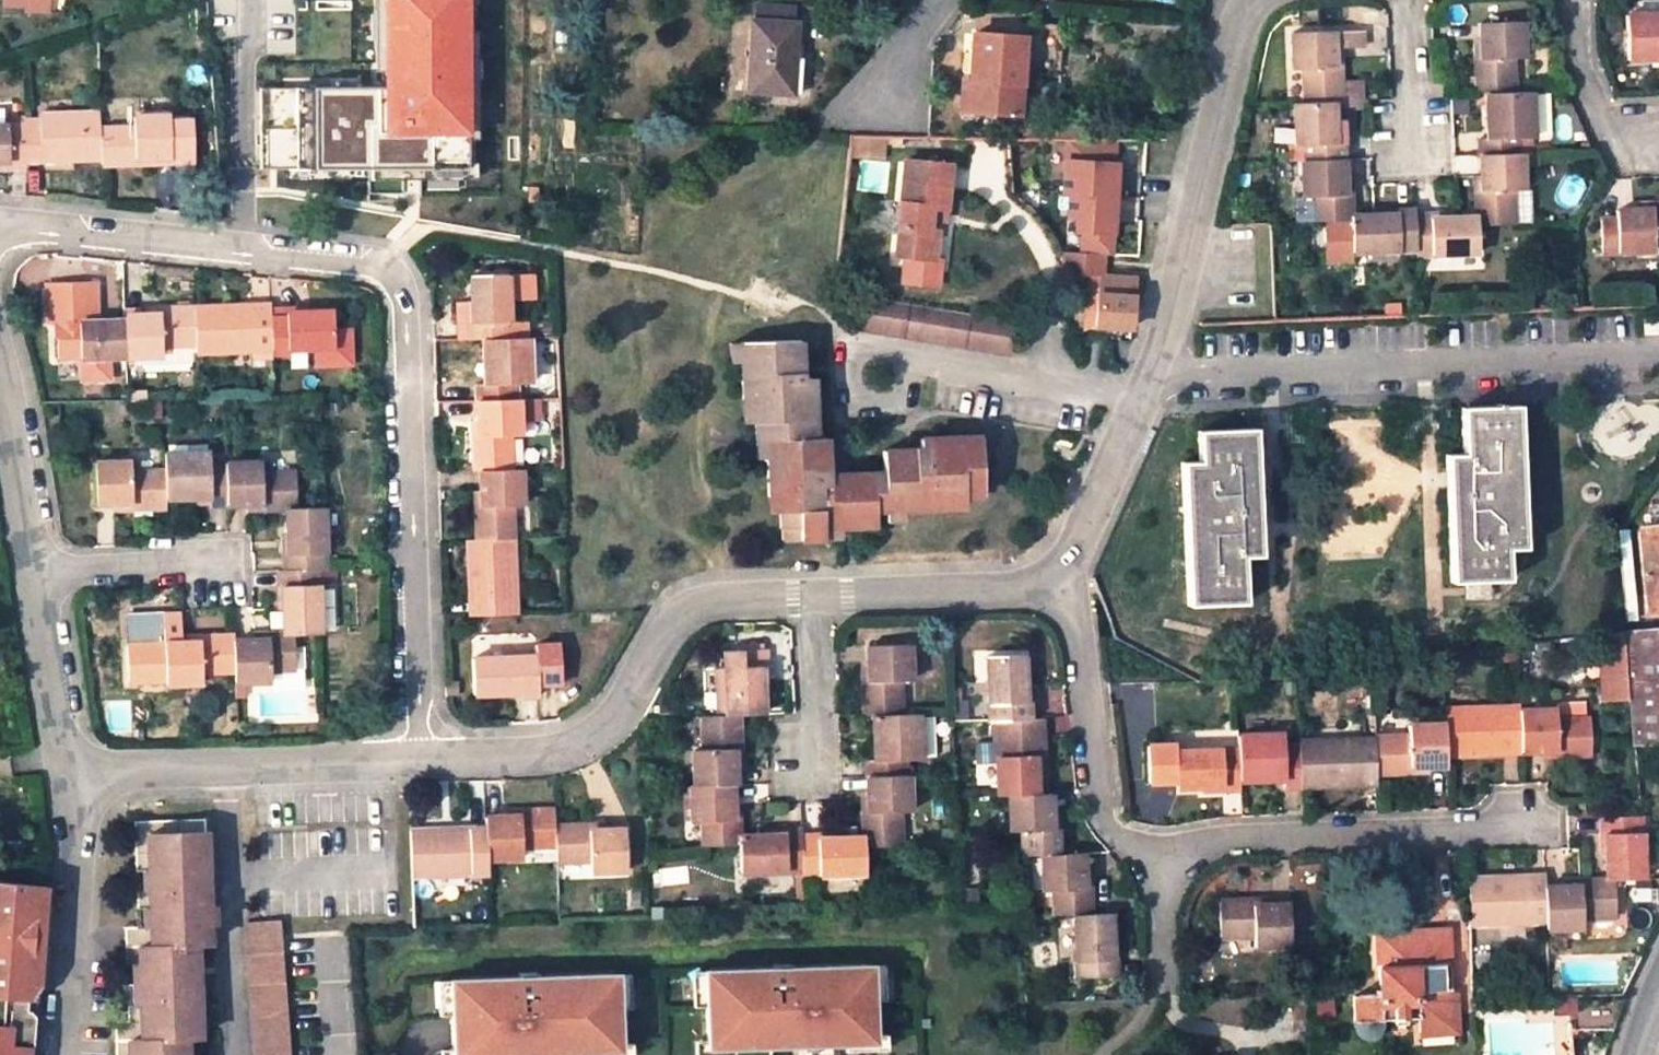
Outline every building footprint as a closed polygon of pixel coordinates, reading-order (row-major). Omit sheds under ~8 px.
[(390,89),(320,90),(320,165),(474,164),(473,0),(390,0),(390,89)] [(794,8),(760,6),(759,21),(755,20),(750,92),(792,92),(797,24),(793,23),(794,8)] [(1630,9),(1632,56),(1653,56),(1653,50),(1658,50),(1658,9),(1630,9)] [(1485,87),(1513,86),(1511,50),(1522,49),(1520,14),(1478,17),(1480,50),(1475,51),(1476,87),(1485,87)] [(1345,94),(1344,76),(1343,64),(1338,64),(1337,47),(1366,44),(1365,25),(1292,31),(1294,68),(1302,68),(1305,101),(1335,99),(1346,99),(1345,94)] [(1021,36),(975,34),(971,110),(1017,112),(1021,36)] [(1366,75),(1344,76),(1345,94),(1367,93),(1366,75)] [(1485,87),(1485,109),(1494,109),(1495,131),(1486,131),(1480,131),(1481,151),(1518,150),(1517,130),(1531,130),(1529,85),(1513,86),(1485,87)] [(1538,136),(1550,136),(1549,94),(1538,94),(1538,136)] [(1309,141),(1310,159),(1347,158),(1345,139),(1337,139),(1335,99),(1305,101),(1297,101),(1299,142),(1309,141)] [(1494,109),(1485,109),(1486,131),(1495,131),(1494,109)] [(24,120),(25,161),(101,161),(100,130),(100,115),(41,115),(41,121),(24,120)] [(100,130),(101,161),(101,166),(135,166),(135,160),(194,161),(193,119),(136,119),(136,130),(100,130)] [(7,161),(6,165),(25,165),(25,161),(24,120),(0,120),(0,160),(7,161)] [(853,134),(850,160),(885,160),(887,134),(853,134)] [(1065,157),(1063,192),(1069,192),(1115,195),(1116,163),(1114,163),(1116,136),(1068,135),(1067,157),(1065,157)] [(1521,150),(1518,150),(1481,151),(1482,186),(1479,186),(1480,214),(1480,219),(1514,218),(1513,186),(1523,186),(1521,150)] [(1317,221),(1353,219),(1353,214),(1352,194),(1348,194),(1347,158),(1310,159),(1302,160),(1304,196),(1315,196),(1317,221)] [(951,165),(906,160),(895,253),(935,258),(938,220),(930,219),(933,206),(947,207),(951,165)] [(1084,231),(1082,253),(1103,254),(1111,255),(1115,195),(1069,192),(1068,217),(1077,218),(1076,230),(1084,231)] [(1617,204),(1618,242),(1658,241),(1658,203),(1617,204)] [(1377,249),(1399,248),(1408,247),(1418,247),(1417,212),(1416,206),(1398,207),(1399,212),(1375,213),(1353,214),(1353,219),(1355,249),(1377,249)] [(1418,247),(1419,255),(1481,252),(1480,219),(1480,214),(1457,214),(1433,216),(1433,212),(1417,212),(1418,247)] [(1418,247),(1408,247),(1409,257),(1419,257),(1419,255),(1418,247)] [(1400,265),(1399,248),(1377,249),(1378,266),(1400,265)] [(1082,253),(1060,251),(1065,266),(1065,274),(1098,276),(1096,325),(1132,327),(1134,277),(1102,276),(1103,254),(1082,253)] [(471,335),(487,335),(531,334),(530,314),(512,315),(510,271),(473,272),(473,297),(474,316),(470,316),(471,335)] [(537,301),(535,273),(512,274),(514,302),(537,301)] [(1009,353),(1015,320),(860,295),(856,327),(1009,353)] [(458,335),(471,335),(470,316),(474,316),(473,297),(457,297),(458,335)] [(270,346),(270,305),(270,303),(192,305),(194,347),(194,355),(254,353),(254,347),(270,346)] [(124,321),(126,359),(161,358),(161,347),(194,347),(192,305),(160,306),(159,312),(124,313),(124,321)] [(288,305),(270,305),(270,346),(316,345),(335,345),(335,329),(334,311),(288,311),(288,305)] [(126,359),(124,321),(77,323),(77,318),(54,319),(54,337),(57,338),(58,360),(126,359)] [(335,345),(316,345),(316,365),(351,364),(351,329),(335,329),(335,345)] [(487,335),(487,358),(495,358),(495,381),(487,381),(477,381),(478,396),(521,395),(520,380),(533,379),(531,334),(487,335)] [(840,540),(840,531),(838,509),(830,507),(829,478),(827,439),(817,440),(812,378),(802,378),(800,343),(736,345),(736,364),(737,397),(749,398),(750,425),(751,443),(763,443),(764,460),(766,502),(776,502),(778,532),(795,532),(797,543),(840,540)] [(724,365),(736,364),(736,345),(723,345),(724,365)] [(495,358),(487,358),(487,381),(495,381),(495,358)] [(521,431),(521,395),(478,396),(478,432),(472,432),(473,468),(478,468),(511,467),(510,432),(521,431)] [(740,425),(750,425),(749,398),(737,397),(740,425)] [(1446,454),(1451,582),(1508,579),(1507,548),(1525,548),(1519,405),(1462,407),(1463,454),(1446,454)] [(1188,605),(1245,603),(1243,556),(1261,555),(1255,428),(1198,430),(1199,461),(1182,462),(1188,605)] [(941,500),(964,499),(982,498),(980,436),(924,439),(924,449),(885,452),(886,475),(851,477),(852,531),(874,529),(873,515),(884,514),(902,513),(942,510),(941,500)] [(763,443),(751,443),(752,461),(764,460),(763,443)] [(163,500),(186,499),(186,491),(208,490),(208,499),(209,504),(225,504),(224,465),(208,465),(207,452),(161,452),(162,469),(163,500)] [(163,500),(162,469),(126,470),(126,462),(90,463),(91,505),(127,505),(127,509),(163,508),(163,500)] [(224,465),(225,504),(262,503),(263,507),(282,506),(295,505),(294,471),(260,471),(260,463),(224,465)] [(473,536),(511,535),(509,501),(520,501),(520,467),(511,467),(478,468),(479,503),(473,503),(473,536)] [(840,531),(852,531),(851,477),(829,478),(830,507),(838,509),(840,531)] [(186,491),(186,499),(208,499),(208,490),(186,491)] [(964,509),(964,499),(941,500),(942,510),(964,509)] [(319,504),(295,505),(282,506),(284,553),(281,553),(281,570),(315,570),(321,569),(319,504)] [(903,524),(902,513),(884,514),(885,526),(903,524)] [(1641,529),(1649,613),(1658,612),(1658,527),(1641,529)] [(795,532),(778,532),(779,545),(797,543),(795,532)] [(514,612),(511,535),(473,536),(465,536),(468,613),(514,612)] [(316,632),(316,629),(316,588),(315,570),(281,570),(273,571),(274,585),(278,585),(279,631),(298,631),(316,632)] [(316,588),(316,629),(329,629),(327,588),(316,588)] [(231,633),(195,633),(196,640),(178,640),(178,634),(177,614),(160,614),(160,643),(123,644),(124,681),(162,679),(162,683),(197,682),(197,671),(232,671),(231,637),(231,633)] [(123,615),(123,644),(160,643),(160,614),(123,615)] [(1631,684),(1658,682),(1658,628),(1626,632),(1631,684)] [(231,637),(232,671),(232,678),(267,678),(266,668),(298,667),(298,631),(279,631),(265,631),(231,637)] [(1609,702),(1633,699),(1631,684),(1626,632),(1600,635),(1609,702)] [(535,640),(536,651),(537,682),(559,681),(557,638),(535,640)] [(871,719),(902,718),(901,684),(912,684),(910,646),(870,648),(871,684),(865,684),(866,719),(871,719)] [(536,651),(470,654),(471,691),(517,691),(517,694),(538,693),(537,682),(536,651)] [(726,656),(729,717),(740,717),(760,717),(759,672),(761,671),(760,655),(726,656)] [(999,723),(1028,722),(1027,704),(1023,704),(1021,659),(984,661),(988,724),(999,723)] [(1634,711),(1658,710),(1658,682),(1631,684),(1633,699),(1634,711)] [(1450,722),(1451,753),(1524,751),(1523,710),(1506,710),(1506,705),(1450,706),(1450,722)] [(1523,710),(1524,751),(1560,750),(1561,757),(1596,755),(1595,719),(1560,719),(1560,709),(1523,710)] [(1634,711),(1635,740),(1658,740),(1658,710),(1634,711)] [(741,753),(740,717),(729,717),(703,718),(704,753),(694,754),(696,789),(734,788),(738,788),(737,753),(741,753)] [(872,781),(910,780),(910,763),(923,762),(921,717),(902,718),(871,719),(871,741),(879,741),(881,764),(872,764),(872,781)] [(1008,797),(1045,795),(1040,721),(1028,722),(999,723),(1001,744),(994,744),(997,797),(1008,797)] [(1379,742),(1380,773),(1415,771),(1415,765),(1451,763),(1451,753),(1450,722),(1413,723),(1414,735),(1379,736),(1379,742)] [(1244,782),(1266,781),(1266,774),(1286,773),(1287,777),(1287,780),(1287,787),(1306,786),(1305,743),(1286,745),(1286,731),(1241,733),(1242,746),(1244,782)] [(1305,743),(1306,786),(1381,784),(1380,773),(1379,742),(1361,742),(1361,737),(1304,739),(1305,743)] [(871,741),(872,764),(881,764),(879,741),(871,741)] [(1244,788),(1244,782),(1242,746),(1178,749),(1178,741),(1150,742),(1151,780),(1179,780),(1179,785),(1226,783),(1226,789),(1244,788)] [(864,841),(864,851),(902,850),(900,816),(912,815),(910,780),(872,781),(866,781),(868,817),(863,817),(864,841)] [(734,788),(696,789),(688,790),(690,824),(701,825),(703,849),(740,847),(740,840),(739,824),(735,824),(734,788)] [(1041,851),(1060,850),(1058,830),(1054,830),(1052,794),(1045,795),(1008,797),(1010,831),(1021,831),(1022,852),(1041,851)] [(486,835),(487,859),(520,859),(520,847),(555,847),(555,829),(554,812),(520,813),(520,819),(486,820),(486,835)] [(1608,835),(1609,879),(1618,879),(1646,878),(1645,813),(1607,816),(1602,814),(1603,836),(1608,835)] [(1596,833),(1597,818),(1577,817),(1576,832),(1596,833)] [(127,1040),(141,1039),(138,949),(152,949),(148,839),(204,836),(203,821),(134,825),(136,880),(137,934),(122,934),(124,983),(126,1022),(113,1023),(114,1054),(128,1054),(127,1040)] [(590,829),(555,829),(555,847),(556,864),(590,864),(590,875),(627,874),(626,833),(590,832),(590,829)] [(740,840),(740,847),(741,875),(803,872),(802,838),(802,833),(784,833),(784,839),(760,838),(740,840)] [(487,876),(487,859),(486,835),(410,836),(412,883),(467,883),(467,876),(487,876)] [(183,1036),(196,1036),(194,948),(208,947),(204,836),(148,839),(152,949),(138,949),(141,1039),(127,1040),(128,1054),(183,1054),(183,1036)] [(820,837),(802,838),(803,872),(803,877),(865,875),(864,851),(864,841),(840,841),(820,842),(820,837)] [(1077,908),(1092,907),(1090,883),(1087,884),(1085,848),(1060,850),(1041,851),(1042,885),(1054,886),(1056,909),(1077,908)] [(1532,911),(1549,911),(1548,887),(1547,876),(1473,879),(1475,921),(1532,918),(1532,911)] [(1619,915),(1618,879),(1609,879),(1582,880),(1582,886),(1548,887),(1549,911),(1549,930),(1584,928),(1583,917),(1619,915)] [(34,1034),(40,975),(43,934),(44,930),(35,920),(36,910),(46,910),(46,888),(0,890),(0,1054),(15,1054),(16,1039),(29,1040),(34,1034)] [(1255,902),(1221,902),(1221,935),(1256,933),(1256,945),(1292,943),(1291,905),(1255,906),(1255,902)] [(1092,907),(1077,908),(1081,972),(1121,970),(1120,951),(1115,951),(1112,906),(1092,907)] [(285,955),(284,939),(283,927),(282,915),(248,918),(258,1054),(292,1054),(285,955)] [(1448,926),(1376,931),(1381,987),(1372,987),(1374,1002),(1352,1003),(1353,1024),(1354,1027),(1355,1029),(1356,1031),(1358,1034),(1360,1036),(1363,1037),(1366,1038),(1369,1039),(1371,1039),(1374,1038),(1376,1037),(1378,1036),(1379,1035),(1381,1033),(1383,1030),(1384,1028),(1385,1025),(1385,1022),(1385,1020),(1384,1018),(1419,1015),(1420,1029),(1455,1026),(1448,926)] [(716,968),(718,1034),(742,1033),(743,1040),(789,1039),(789,1031),(812,1030),(813,1038),(849,1037),(849,1030),(879,1029),(875,963),(797,966),(794,973),(783,974),(783,966),(716,968)] [(528,973),(462,976),(464,1043),(488,1042),(489,1049),(533,1047),(533,1039),(556,1038),(557,1046),(594,1045),(593,1038),(624,1037),(621,970),(543,973),(540,981),(529,981),(528,973)] [(849,1037),(850,1044),(893,1043),(892,1029),(879,1029),(849,1030),(849,1037)] [(718,1034),(705,1035),(705,1048),(743,1047),(743,1040),(742,1033),(718,1034)] [(34,1034),(29,1040),(16,1039),(15,1054),(32,1054),(34,1034)] [(624,1037),(593,1038),(594,1045),(594,1052),(637,1050),(637,1037),(624,1037)] [(451,1043),(452,1054),(489,1054),(489,1049),(488,1042),(464,1043),(451,1043)]
